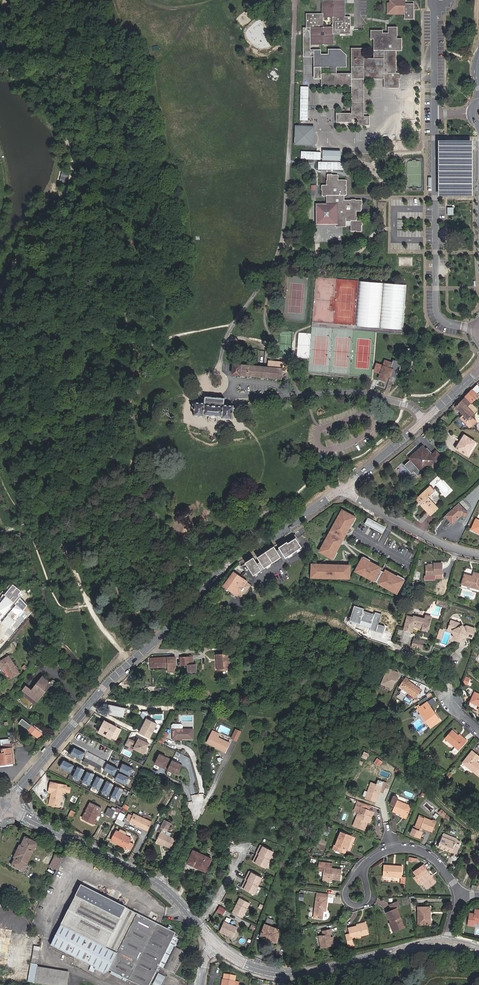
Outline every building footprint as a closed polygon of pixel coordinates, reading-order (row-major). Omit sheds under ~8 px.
[(311,44),(334,44),(333,34),(351,34),(351,30),(350,26),(350,16),(345,16),(345,0),(322,0),(322,13),(306,13),(306,27),(310,27),(311,44)] [(386,14),(404,14),(404,11),(389,11),(389,0),(387,0),(386,14)] [(404,3),(404,0),(389,0),(389,11),(404,11),(404,14),(404,15),(404,18),(413,19),(413,3),(404,3)] [(384,87),(399,87),(399,78),(396,78),(396,73),(395,50),(401,50),(401,38),(397,38),(397,27),(388,27),(388,32),(383,32),(383,30),(371,30),(371,39),(373,39),(373,58),(364,58),(363,48),(351,48),(351,73),(335,73),(335,66),(345,65),(345,55),(339,50),(329,50),(329,55),(319,56),(319,66),(332,66),(332,73),(321,74),(321,86),(351,86),(351,112),(336,113),(336,122),(352,121),(352,120),(357,120),(357,125),(369,125),(369,116),(363,116),(363,78),(384,78),(384,87)] [(314,56),(314,78),(320,78),(319,66),(319,56),(319,51),(308,51),(308,31),(303,31),(303,56),(314,56)] [(302,87),(300,121),(309,121),(311,88),(302,87)] [(314,127),(296,126),(295,144),(313,145),(314,127)] [(473,141),(439,141),(439,148),(439,186),(439,196),(458,196),(471,196),(473,196),(473,141)] [(317,150),(296,149),(296,157),(316,158),(317,150)] [(322,160),(341,161),(341,150),(322,150),(322,160)] [(317,205),(318,223),(336,223),(336,217),(345,217),(346,220),(350,220),(350,226),(350,231),(361,231),(361,220),(356,220),(356,211),(361,211),(361,200),(344,200),(344,195),(346,195),(346,180),(338,180),(338,175),(328,175),(328,185),(322,185),(322,196),(326,196),(326,205),(317,205)] [(360,281),(356,325),(379,327),(383,283),(360,281)] [(379,327),(403,330),(407,285),(383,283),(379,327)] [(396,376),(402,361),(393,358),(392,361),(385,359),(383,364),(377,362),(374,369),(380,372),(379,377),(386,380),(388,374),(390,375),(391,375),(391,374),(396,376)] [(282,368),(233,364),(232,374),(282,378),(282,368)] [(478,394),(478,386),(477,385),(465,397),(471,403),(478,396),(477,396),(478,394)] [(205,403),(195,403),(194,415),(204,416),(204,415),(223,416),(223,417),(232,418),(233,406),(224,405),(225,398),(222,397),(222,394),(217,394),(217,395),(216,395),(214,395),(214,394),(210,393),(209,396),(205,396),(205,403)] [(461,401),(460,399),(453,405),(461,413),(471,403),(465,397),(461,401)] [(477,410),(471,403),(461,413),(462,414),(463,415),(460,418),(467,424),(467,423),(471,426),(476,421),(471,416),(477,410)] [(462,434),(454,446),(457,448),(464,435),(462,434)] [(475,442),(464,435),(457,448),(467,454),(475,442)] [(477,443),(475,442),(467,454),(469,456),(477,443)] [(411,460),(404,466),(411,474),(414,472),(418,476),(435,461),(436,461),(441,457),(436,451),(431,455),(422,446),(418,450),(420,451),(411,460)] [(418,450),(409,458),(411,460),(420,451),(418,450)] [(435,491),(430,486),(417,498),(422,503),(420,504),(431,515),(438,508),(428,497),(435,491)] [(467,513),(458,503),(446,515),(453,523),(462,514),(464,516),(467,513)] [(336,551),(335,551),(350,523),(351,524),(353,525),(357,518),(345,512),(340,519),(338,518),(337,521),(338,522),(334,529),(333,528),(330,534),(331,534),(327,541),(326,541),(324,544),(327,545),(322,553),(334,559),(338,552),(336,551)] [(350,523),(335,551),(336,551),(351,524),(350,523)] [(382,532),(385,528),(375,523),(373,527),(382,532)] [(253,558),(245,563),(254,577),(285,556),(287,558),(302,548),(295,538),(277,551),(274,547),(257,558),(259,561),(257,563),(253,558)] [(396,578),(396,579),(368,565),(369,563),(370,561),(363,557),(357,570),(364,574),(363,576),(366,577),(367,576),(374,580),(373,581),(379,584),(379,583),(386,587),(386,588),(389,590),(390,587),(398,592),(404,580),(397,576),(396,578)] [(368,565),(396,579),(396,578),(369,563),(368,565)] [(426,566),(426,576),(434,576),(434,574),(442,574),(442,563),(434,563),(434,565),(426,566)] [(344,577),(349,577),(350,566),(345,566),(345,567),(336,567),(336,565),(326,565),(326,567),(317,566),(317,565),(312,564),(312,575),(317,576),(317,577),(325,577),(325,576),(336,576),(336,577),(344,578),(344,577)] [(242,598),(252,585),(234,572),(224,585),(242,598)] [(474,572),(473,576),(465,574),(462,584),(461,587),(478,592),(478,574),(474,572)] [(370,630),(383,633),(385,626),(378,624),(381,614),(375,612),(374,614),(363,611),(364,609),(354,605),(348,624),(354,629),(365,632),(367,627),(371,628),(370,630)] [(422,628),(423,627),(429,628),(432,616),(426,615),(425,618),(414,616),(414,617),(407,616),(404,629),(407,630),(411,631),(412,631),(413,626),(422,628)] [(461,627),(459,624),(451,621),(448,629),(453,631),(457,639),(459,640),(463,638),(463,637),(465,636),(468,636),(470,637),(472,637),(475,629),(467,627),(464,628),(463,626),(461,627)] [(472,639),(472,637),(470,637),(468,636),(465,636),(463,637),(463,638),(459,640),(457,639),(453,631),(448,629),(448,631),(452,632),(454,636),(453,636),(455,641),(457,641),(459,642),(459,643),(464,640),(463,639),(466,637),(472,639)] [(231,669),(230,654),(217,654),(218,670),(231,669)] [(9,656),(0,661),(0,664),(4,670),(6,669),(11,678),(19,673),(9,656)] [(194,665),(193,656),(180,657),(181,665),(188,665),(188,671),(196,671),(196,665),(194,665)] [(150,667),(168,667),(168,669),(176,669),(175,657),(150,658),(150,667)] [(388,667),(380,684),(393,690),(400,673),(388,667)] [(25,684),(18,692),(22,695),(33,703),(34,704),(36,701),(37,702),(52,683),(43,676),(32,690),(25,684)] [(401,683),(404,685),(402,688),(407,692),(415,698),(421,690),(408,680),(409,679),(406,677),(401,683)] [(475,692),(471,702),(478,706),(478,694),(475,692)] [(434,714),(428,706),(430,705),(428,702),(418,709),(431,727),(440,720),(435,713),(434,714)] [(109,704),(107,713),(119,716),(121,707),(109,704)] [(143,735),(149,738),(157,724),(147,719),(142,729),(142,730),(145,731),(143,735)] [(106,722),(101,732),(113,738),(118,728),(106,722)] [(177,740),(177,738),(193,738),(193,729),(181,729),(181,723),(173,723),(173,740),(177,740)] [(42,734),(31,725),(27,729),(38,738),(42,734)] [(122,730),(118,728),(113,738),(117,741),(122,730)] [(236,729),(232,738),(236,740),(240,731),(236,729)] [(218,737),(220,734),(212,730),(207,742),(214,745),(214,746),(225,751),(229,743),(218,737)] [(464,738),(463,740),(458,736),(453,731),(446,738),(455,747),(459,750),(467,741),(464,738)] [(150,743),(139,738),(137,741),(129,737),(125,745),(130,748),(131,744),(134,746),(133,749),(144,754),(150,743)] [(13,743),(10,744),(10,740),(8,739),(0,739),(1,745),(3,745),(4,749),(2,749),(3,753),(0,753),(0,765),(14,763),(13,743)] [(85,752),(75,747),(71,754),(81,759),(85,752)] [(478,758),(478,756),(472,751),(463,763),(478,775),(478,763),(477,761),(478,758)] [(100,770),(105,761),(88,752),(83,761),(100,770)] [(154,764),(165,769),(169,760),(159,754),(154,764)] [(74,765),(64,760),(61,767),(70,772),(74,765)] [(167,770),(177,775),(182,766),(172,761),(167,770)] [(119,768),(109,763),(105,770),(115,775),(119,768)] [(133,769),(123,764),(120,771),(129,776),(133,769)] [(77,767),(73,776),(80,780),(84,770),(77,767)] [(87,772),(83,781),(90,785),(94,775),(87,772)] [(129,778),(119,773),(116,780),(125,785),(129,778)] [(97,776),(92,786),(99,790),(104,780),(97,776)] [(106,781),(102,791),(109,794),(113,784),(106,781)] [(49,792),(52,793),(51,797),(52,797),(51,805),(59,807),(62,791),(65,791),(66,787),(67,786),(51,782),(49,792)] [(383,782),(382,786),(377,784),(371,782),(365,798),(376,802),(380,791),(383,793),(387,783),(383,782)] [(116,786),(111,796),(118,799),(123,790),(116,786)] [(402,812),(401,814),(407,817),(412,806),(397,800),(398,798),(394,797),(391,805),(394,806),(392,811),(395,812),(396,810),(402,812)] [(361,804),(358,812),(353,826),(362,829),(366,820),(368,821),(370,822),(373,812),(368,810),(364,809),(366,805),(357,802),(357,803),(361,804)] [(93,824),(101,808),(90,803),(84,816),(91,820),(90,822),(93,824)] [(112,818),(115,811),(109,807),(108,807),(105,814),(112,818)] [(130,822),(147,831),(152,822),(134,814),(133,816),(129,814),(126,819),(131,821),(130,822)] [(431,822),(432,821),(419,816),(414,829),(413,829),(410,834),(421,838),(423,833),(422,832),(423,828),(431,831),(435,824),(431,822)] [(161,832),(160,833),(156,842),(161,844),(162,843),(163,844),(163,845),(171,848),(175,839),(164,835),(166,831),(170,823),(164,820),(160,829),(162,829),(161,832)] [(131,838),(125,835),(119,832),(116,831),(111,841),(125,849),(126,848),(131,850),(134,844),(129,842),(131,838)] [(352,836),(341,832),(335,846),(342,848),(347,850),(352,836)] [(457,839),(444,834),(442,837),(455,842),(456,840),(457,839)] [(11,865),(24,871),(39,842),(26,836),(21,844),(20,844),(13,857),(15,858),(11,865)] [(456,840),(455,842),(442,837),(438,847),(451,852),(454,846),(459,847),(461,842),(456,840)] [(258,853),(259,854),(269,858),(273,850),(260,844),(258,848),(260,848),(257,853),(258,853)] [(205,871),(211,859),(194,850),(188,863),(205,871)] [(253,861),(265,867),(269,859),(269,858),(259,854),(258,853),(256,857),(256,858),(255,858),(253,861)] [(56,854),(50,866),(57,869),(63,858),(56,854)] [(319,867),(324,868),(323,878),(332,879),(340,880),(342,870),(331,869),(332,864),(320,862),(319,867)] [(423,864),(414,871),(417,875),(422,882),(427,889),(436,882),(423,864)] [(402,878),(402,867),(384,865),(383,876),(402,878)] [(256,884),(260,876),(247,870),(246,873),(247,874),(246,875),(245,879),(256,884)] [(419,885),(422,882),(417,875),(414,878),(419,885)] [(257,884),(256,884),(245,879),(244,882),(243,884),(242,883),(240,887),(253,893),(257,884)] [(160,965),(175,973),(186,953),(175,947),(177,941),(173,939),(176,933),(82,886),(52,944),(99,967),(98,969),(108,974),(110,970),(140,984),(150,984),(160,965)] [(326,911),(327,898),(317,897),(316,897),(314,918),(322,919),(323,911),(326,911)] [(232,913),(242,918),(249,902),(239,898),(232,913)] [(392,910),(386,912),(390,923),(392,922),(395,931),(405,927),(397,908),(400,907),(397,902),(390,905),(392,910)] [(224,915),(226,909),(219,906),(217,912),(224,915)] [(428,924),(428,916),(430,916),(430,907),(418,907),(418,925),(428,924)] [(475,912),(475,914),(470,914),(468,926),(473,927),(474,922),(478,923),(478,912),(475,912)] [(267,918),(261,936),(268,938),(268,936),(277,939),(281,930),(272,926),(274,920),(267,918)] [(232,937),(236,928),(224,922),(220,931),(232,937)] [(367,934),(365,924),(357,926),(348,928),(350,934),(346,935),(348,946),(353,945),(352,939),(352,938),(360,936),(367,934)] [(322,931),(323,935),(319,936),(321,948),(334,945),(333,937),(331,938),(330,933),(331,933),(330,929),(322,931)] [(32,963),(37,964),(40,947),(34,946),(32,963)] [(48,984),(67,984),(69,972),(39,967),(36,983),(48,984)] [(166,975),(158,972),(152,984),(162,984),(166,975)] [(235,982),(236,976),(224,974),(224,980),(223,980),(222,984),(234,984),(235,982)]
